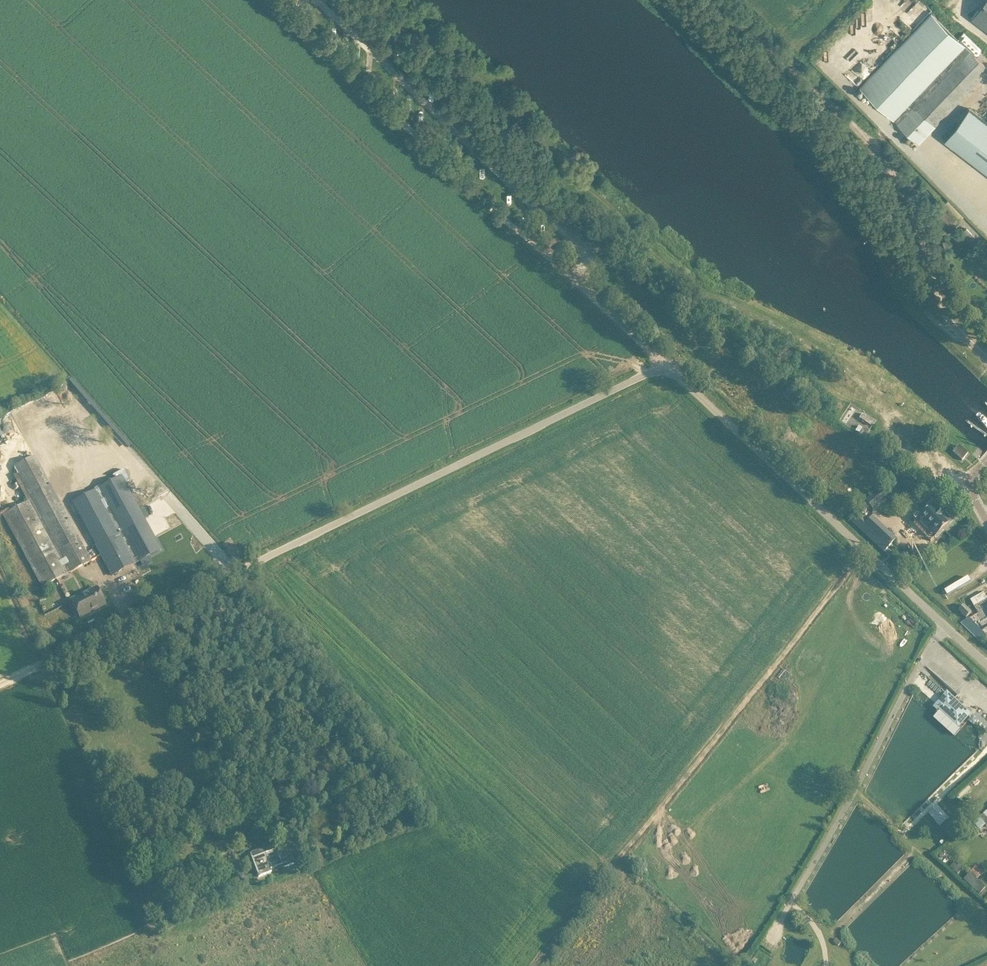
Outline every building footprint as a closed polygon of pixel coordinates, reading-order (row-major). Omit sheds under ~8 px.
[(972,18),(986,30),(986,0),(985,0),(972,18)] [(893,119),(964,45),(932,13),(860,87),(893,119)] [(386,41),(381,48),(393,59),(399,53),(386,41)] [(969,49),(898,123),(918,143),(986,71),(986,67),(969,49)] [(969,108),(945,139),(986,172),(986,122),(969,108)] [(977,236),(967,227),(963,232),(967,235),(972,241),(977,236)] [(601,274),(595,281),(599,285),(606,278),(601,274)] [(862,414),(859,418),(870,426),(873,421),(862,414)] [(959,446),(953,453),(962,461),(968,454),(959,446)] [(7,513),(2,515),(41,588),(46,586),(58,579),(54,571),(67,565),(71,572),(86,564),(91,561),(62,507),(34,455),(14,466),(18,474),(13,476),(27,502),(7,513)] [(124,469),(113,475),(116,479),(121,476),(125,483),(130,480),(124,469)] [(912,486),(914,483),(903,473),(890,486),(903,500),(915,489),(912,486)] [(116,479),(73,501),(100,553),(104,560),(109,570),(112,576),(160,550),(156,541),(125,483),(121,476),(116,479)] [(879,488),(865,501),(873,509),(887,496),(879,488)] [(933,506),(926,513),(920,518),(921,519),(916,523),(922,529),(927,525),(931,529),(925,535),(931,541),(937,535),(950,524),(933,506)] [(861,515),(853,523),(881,549),(883,551),(884,551),(885,552),(888,555),(891,552),(888,549),(897,539),(893,536),(873,516),(868,521),(861,515)] [(970,575),(944,591),(948,596),(973,581),(970,575)] [(70,599),(80,619),(107,605),(97,586),(70,599)] [(986,600),(986,592),(971,598),(974,605),(986,600)] [(964,605),(959,611),(966,618),(971,613),(964,605)] [(969,617),(962,622),(962,623),(976,637),(982,630),(969,617)] [(976,637),(981,642),(986,636),(986,635),(982,630),(976,637)] [(947,694),(935,707),(957,727),(969,714),(947,694)] [(208,749),(191,750),(192,763),(209,763),(208,749)] [(978,819),(985,826),(986,824),(986,818),(983,814),(978,819)] [(950,838),(959,830),(951,821),(942,829),(950,838)] [(286,848),(285,846),(270,852),(269,847),(250,854),(251,858),(257,874),(258,877),(271,873),(270,869),(271,869),(275,867),(275,868),(281,865),(282,868),(285,868),(300,862),(294,847),(291,846),(286,848)] [(960,870),(954,864),(950,868),(957,874),(960,870)]
